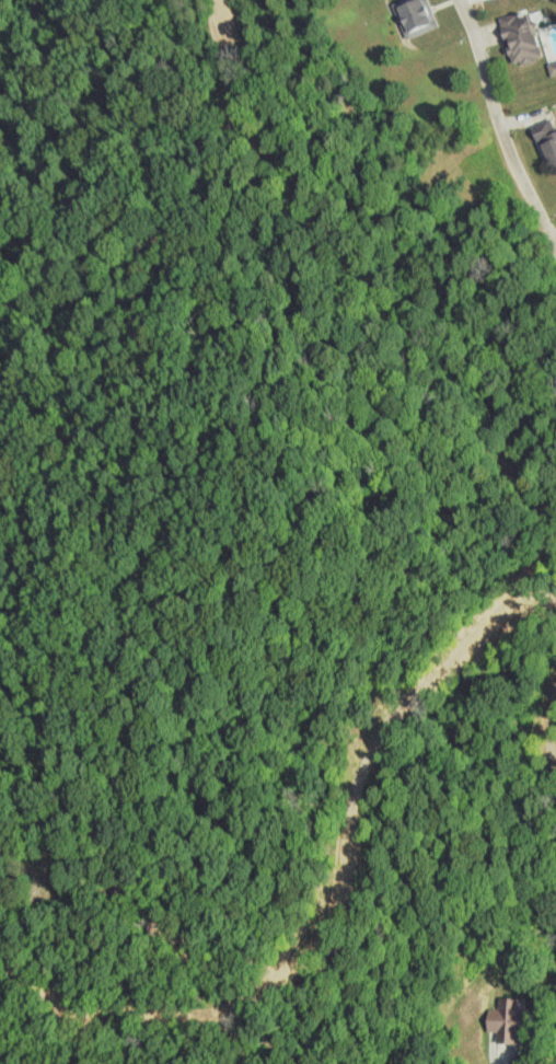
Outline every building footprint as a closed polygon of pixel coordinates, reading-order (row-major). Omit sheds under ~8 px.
[(406,41),(437,29),(426,0),(390,0),(406,41)] [(509,66),(539,60),(530,14),(500,20),(509,66)] [(555,167),(555,121),(532,132),(550,170),(555,167)] [(526,1001),(498,1000),(497,1011),(483,1011),(483,1033),(491,1033),(491,1046),(525,1047),(526,1001)]
